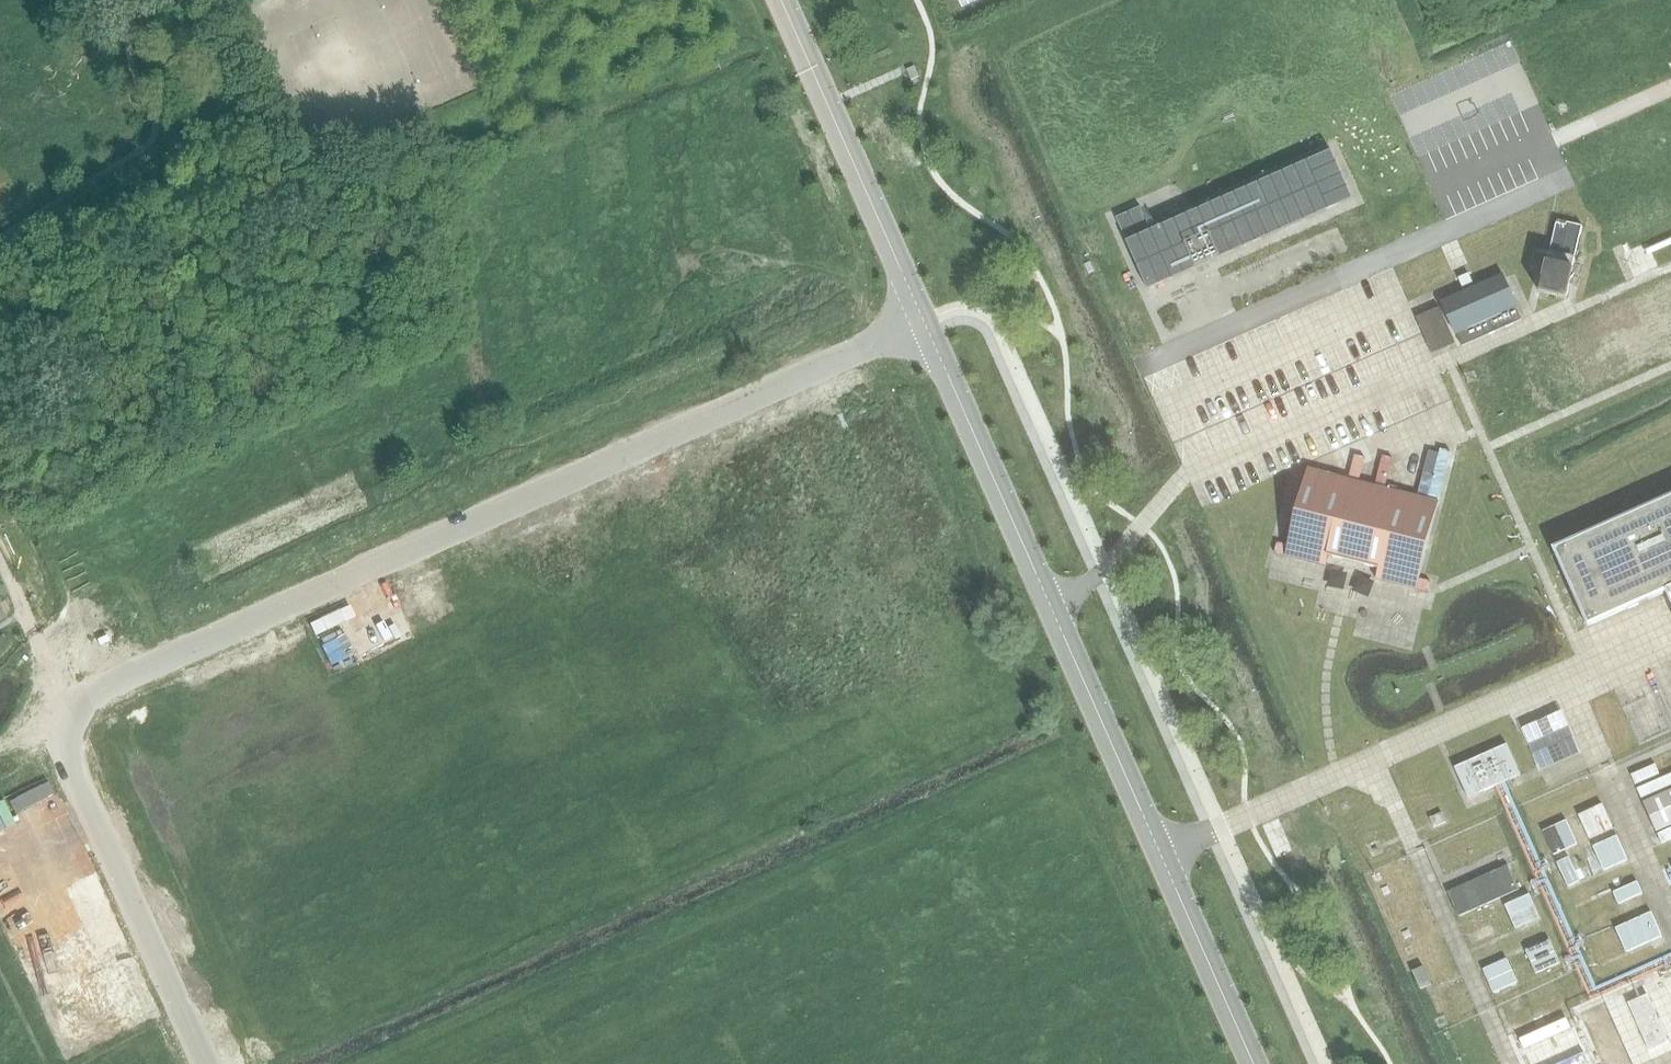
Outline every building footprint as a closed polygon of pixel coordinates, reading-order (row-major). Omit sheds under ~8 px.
[(454,95),(477,87),(475,78),(451,86),(454,95)] [(1148,283),(1365,206),(1347,155),(1156,222),(1149,204),(1123,213),(1148,283)] [(1566,298),(1581,227),(1557,222),(1539,292),(1566,298)] [(1457,352),(1517,325),(1512,314),(1514,313),(1499,279),(1437,307),(1438,308),(1457,352)] [(1416,318),(1432,354),(1453,345),(1438,308),(1416,318)] [(1307,470),(1285,556),(1325,566),(1327,556),(1377,569),(1375,579),(1416,589),(1437,503),(1449,451),(1439,449),(1438,454),(1433,475),(1422,472),(1416,498),(1395,492),(1385,490),(1384,490),(1391,458),(1381,456),(1374,487),(1307,470)] [(1438,454),(1428,451),(1422,472),(1433,475),(1438,454)] [(1587,627),(1668,591),(1670,589),(1670,495),(1552,548),(1587,627)] [(1563,714),(1524,730),(1541,771),(1580,755),(1563,714)] [(1506,744),(1454,767),(1468,798),(1520,775),(1506,744)] [(1642,802),(1655,832),(1670,825),(1670,790),(1642,802)] [(1601,804),(1577,815),(1589,840),(1612,829),(1601,804)] [(1442,812),(1428,818),(1433,829),(1446,823),(1442,812)] [(1565,820),(1542,831),(1553,855),(1576,844),(1565,820)] [(1304,851),(1292,824),(1285,825),(1273,835),(1286,863),(1290,863),(1304,851)] [(1616,836),(1592,846),(1603,871),(1627,860),(1616,836)] [(1568,857),(1556,863),(1567,887),(1579,881),(1568,857)] [(1508,865),(1448,892),(1459,917),(1519,890),(1508,865)] [(1618,904),(1642,893),(1636,881),(1613,892),(1618,904)] [(1515,929),(1539,918),(1529,894),(1504,905),(1515,929)] [(1651,913),(1615,929),(1626,952),(1661,936),(1651,913)] [(1550,940),(1525,951),(1536,975),(1560,964),(1550,940)] [(1516,983),(1506,959),(1482,970),(1493,993),(1516,983)] [(1422,967),(1412,972),(1419,989),(1430,985),(1422,967)] [(1513,1023),(1539,1012),(1528,987),(1503,997),(1513,1023)]
